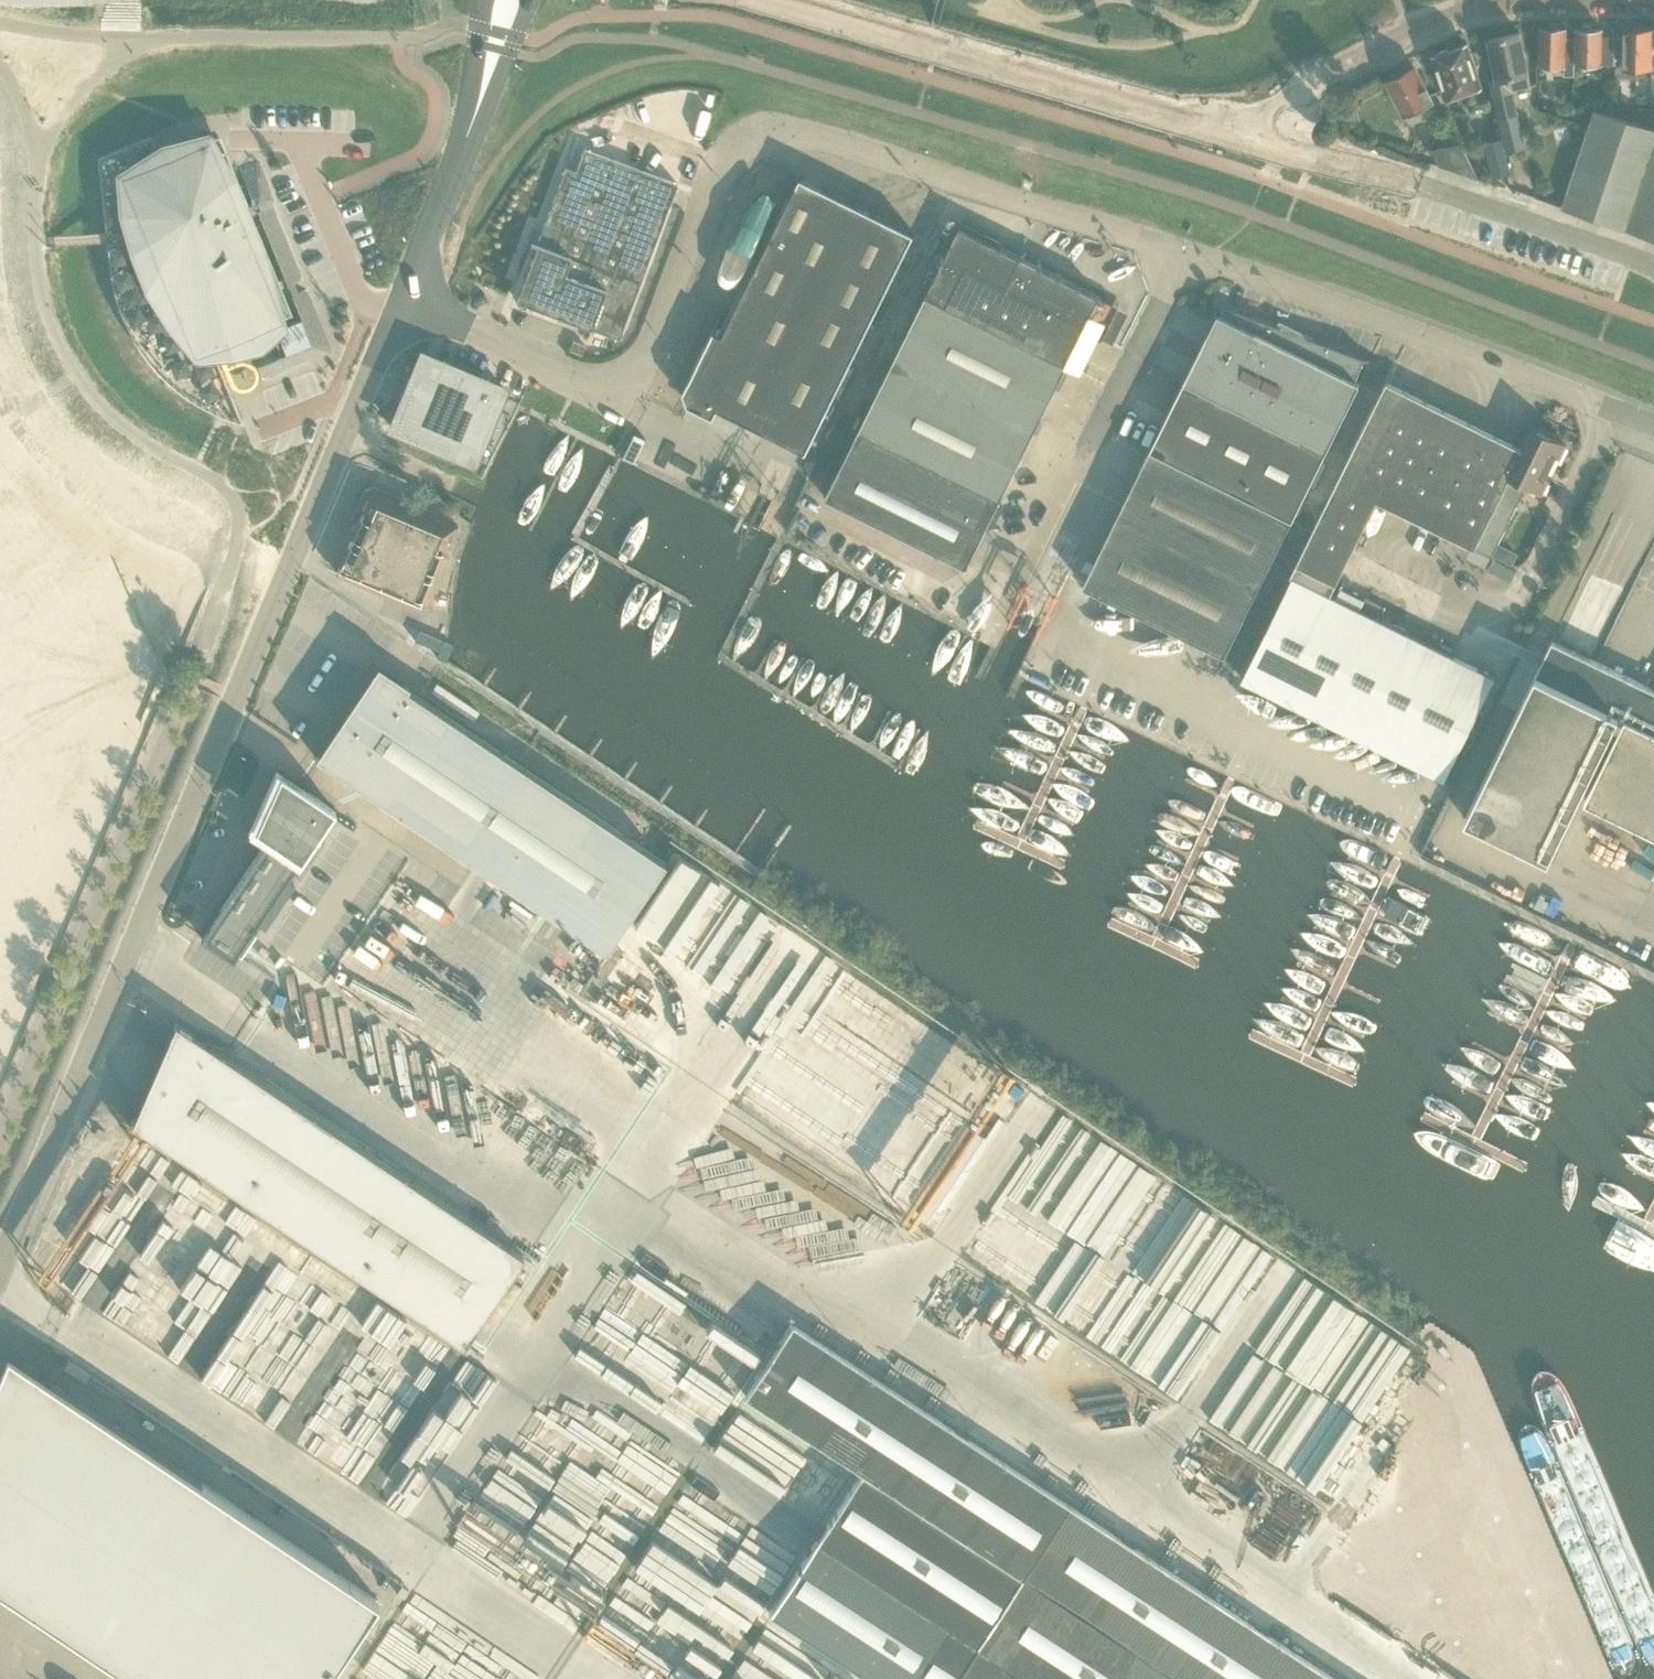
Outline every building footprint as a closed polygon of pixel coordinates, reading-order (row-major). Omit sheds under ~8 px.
[(1613,63),(1614,36),(1602,36),(1602,27),(1592,27),(1590,24),(1583,24),(1581,27),(1577,27),(1576,62),(1613,63)] [(1653,52),(1653,43),(1653,34),(1653,28),(1649,28),(1646,25),(1640,24),(1637,28),(1624,28),(1623,65),(1652,66),(1653,52)] [(1566,27),(1540,27),(1539,63),(1565,63),(1564,73),(1575,73),(1575,36),(1566,36),(1566,27)] [(1520,31),(1489,38),(1497,77),(1490,79),(1499,117),(1518,113),(1512,88),(1531,84),(1528,71),(1520,31)] [(1447,96),(1481,84),(1467,43),(1450,49),(1445,48),(1439,50),(1436,54),(1433,55),(1447,96)] [(1432,101),(1432,100),(1414,65),(1401,72),(1397,70),(1391,74),(1390,77),(1387,79),(1405,114),(1411,125),(1438,111),(1432,101)] [(1653,237),(1653,128),(1595,108),(1561,205),(1653,237)] [(150,133),(97,155),(106,228),(106,233),(107,237),(110,266),(114,289),(120,312),(131,333),(144,352),(160,370),(178,386),(198,400),(219,411),(230,416),(242,420),(242,419),(216,356),(225,355),(229,349),(225,339),(292,313),(240,185),(234,188),(213,135),(159,157),(150,133)] [(1504,147),(1502,139),(1486,143),(1494,178),(1510,174),(1504,147)] [(1477,175),(1460,140),(1432,149),(1439,164),(1477,175)] [(618,337),(676,183),(585,148),(576,171),(566,167),(537,242),(531,240),(508,301),(556,319),(558,314),(618,337)] [(718,407),(807,451),(915,232),(801,176),(725,329),(716,325),(684,390),(688,403),(714,416),(718,407)] [(960,226),(927,293),(826,496),(965,565),(964,567),(967,568),(1002,498),(1000,497),(1100,295),(960,226)] [(1184,382),(1185,382),(1152,449),(1151,448),(1083,584),(1105,595),(1113,599),(1225,654),(1360,382),(1356,380),(1364,357),(1371,360),(1371,358),(1218,303),(1217,304),(1223,306),(1220,314),(1218,313),(1184,382)] [(473,461),(503,387),(422,353),(391,426),(473,461)] [(1522,447),(1405,389),(1387,380),(1291,575),(1293,576),(1242,678),(1444,778),(1495,675),(1330,593),(1377,499),(1492,555),(1527,484),(1542,491),(1549,477),(1546,476),(1549,468),(1553,470),(1566,443),(1534,427),(1540,415),(1538,415),(1522,447)] [(362,509),(358,519),(353,517),(348,519),(345,526),(347,530),(353,533),(337,571),(418,605),(444,543),(450,545),(457,528),(454,519),(373,485),(365,489),(357,507),(362,509)] [(413,640),(438,651),(443,638),(418,627),(413,640)] [(1552,640),(1466,818),(1549,859),(1619,714),(1625,717),(1585,800),(1653,834),(1653,689),(1552,640)] [(403,685),(380,670),(323,756),(318,752),(315,756),(606,944),(664,863),(405,682),(403,685)] [(268,836),(201,937),(232,957),(236,951),(241,954),(257,930),(255,928),(335,808),(276,768),(251,824),(268,836)] [(524,1254),(248,1070),(175,1021),(131,1121),(464,1344),(524,1254)] [(792,1322),(745,1393),(861,1470),(770,1609),(876,1678),(1338,1678),(792,1322)] [(140,1678),(322,1678),(377,1597),(52,1380),(0,1396),(0,1585),(140,1678)]
